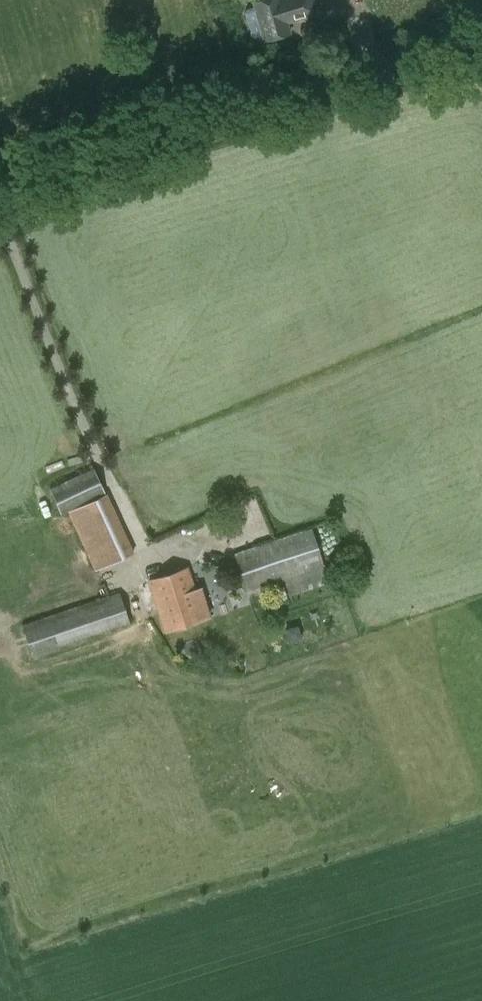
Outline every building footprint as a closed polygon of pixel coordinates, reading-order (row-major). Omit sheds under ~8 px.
[(251,7),(247,9),(244,13),(251,36),(255,38),(260,37),(261,38),(286,31),(283,20),(313,11),(310,0),(250,0),(249,0),(251,7)] [(106,494),(105,491),(94,467),(49,488),(61,514),(68,510),(96,570),(134,553),(108,493),(106,494)] [(291,595),(326,583),(331,582),(313,527),(234,552),(246,591),(284,579),(291,595)] [(188,568),(148,581),(165,631),(210,616),(201,588),(196,589),(188,568)] [(121,591),(23,625),(33,658),(131,624),(121,591)]
